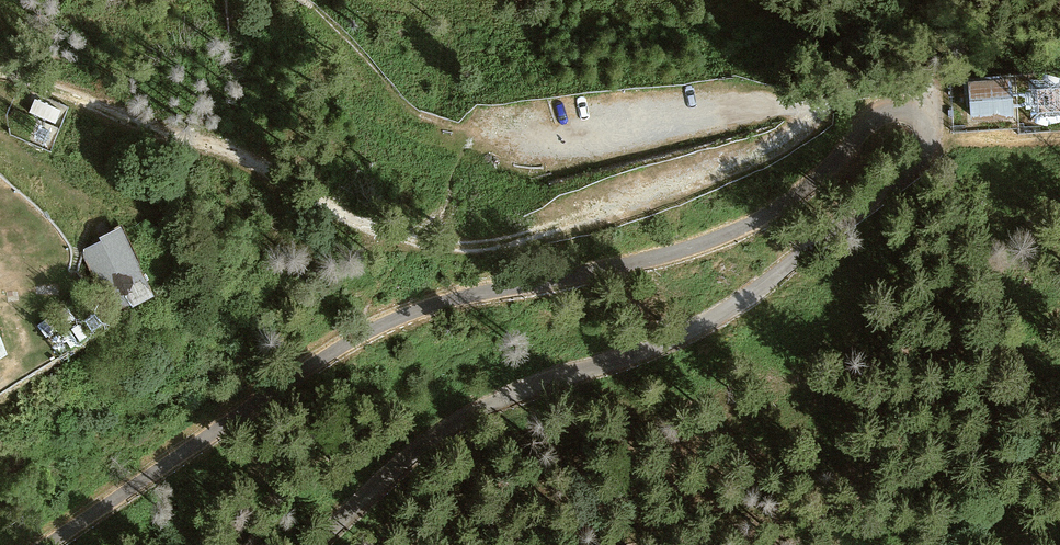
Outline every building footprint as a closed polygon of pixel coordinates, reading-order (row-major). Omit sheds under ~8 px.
[(1014,86),(968,89),(970,128),(1017,125),(1014,86)] [(61,114),(35,103),(29,115),(55,127),(61,114)] [(88,253),(113,317),(148,304),(122,235),(99,243),(101,248),(88,253)]
